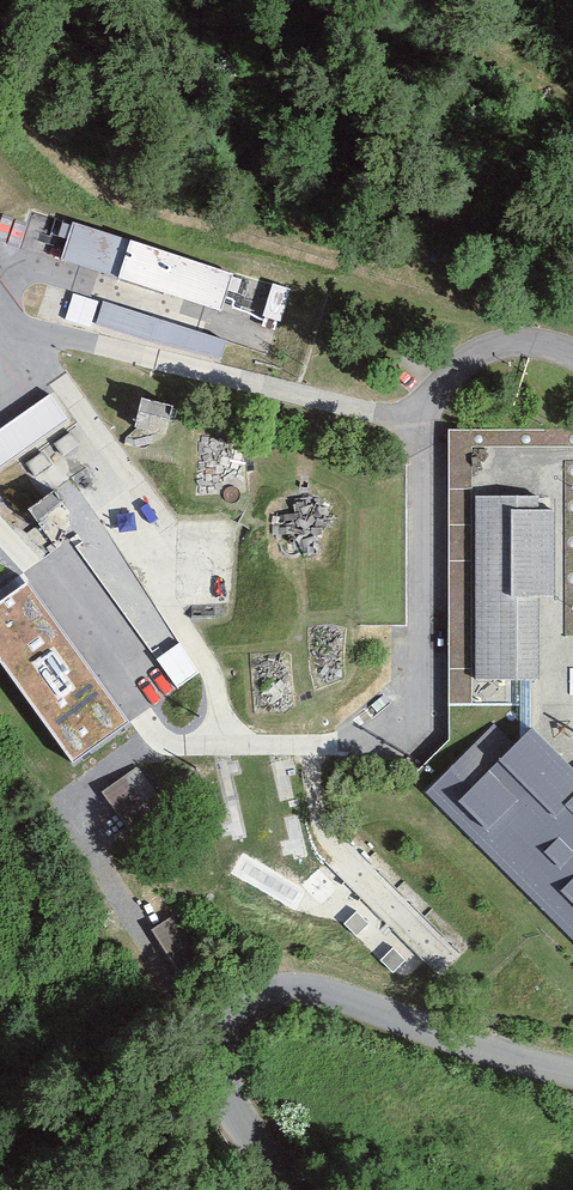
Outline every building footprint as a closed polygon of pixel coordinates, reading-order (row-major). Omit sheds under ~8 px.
[(231,275),(73,224),(61,260),(220,311),(231,275)] [(289,289),(272,284),(263,316),(280,321),(289,289)] [(229,342),(104,304),(96,325),(150,341),(221,361),(229,342)] [(0,430),(0,469),(68,420),(50,396),(0,430)] [(413,777),(426,792),(500,718),(520,737),(519,682),(474,682),(477,497),(551,498),(551,430),(449,431),(449,741),(413,777)] [(71,434),(54,445),(63,458),(79,446),(71,434)] [(42,453),(25,464),(33,476),(50,465),(42,453)] [(532,729),(532,682),(539,682),(540,597),(550,597),(551,498),(477,497),(474,682),(519,682),(520,737),(500,718),(426,792),(421,797),(572,949),(572,770),(532,729)] [(29,581),(0,602),(0,660),(71,762),(128,722),(29,581)] [(136,769),(104,792),(129,827),(161,803),(136,769)] [(174,916),(152,930),(178,969),(199,955),(174,916)]
